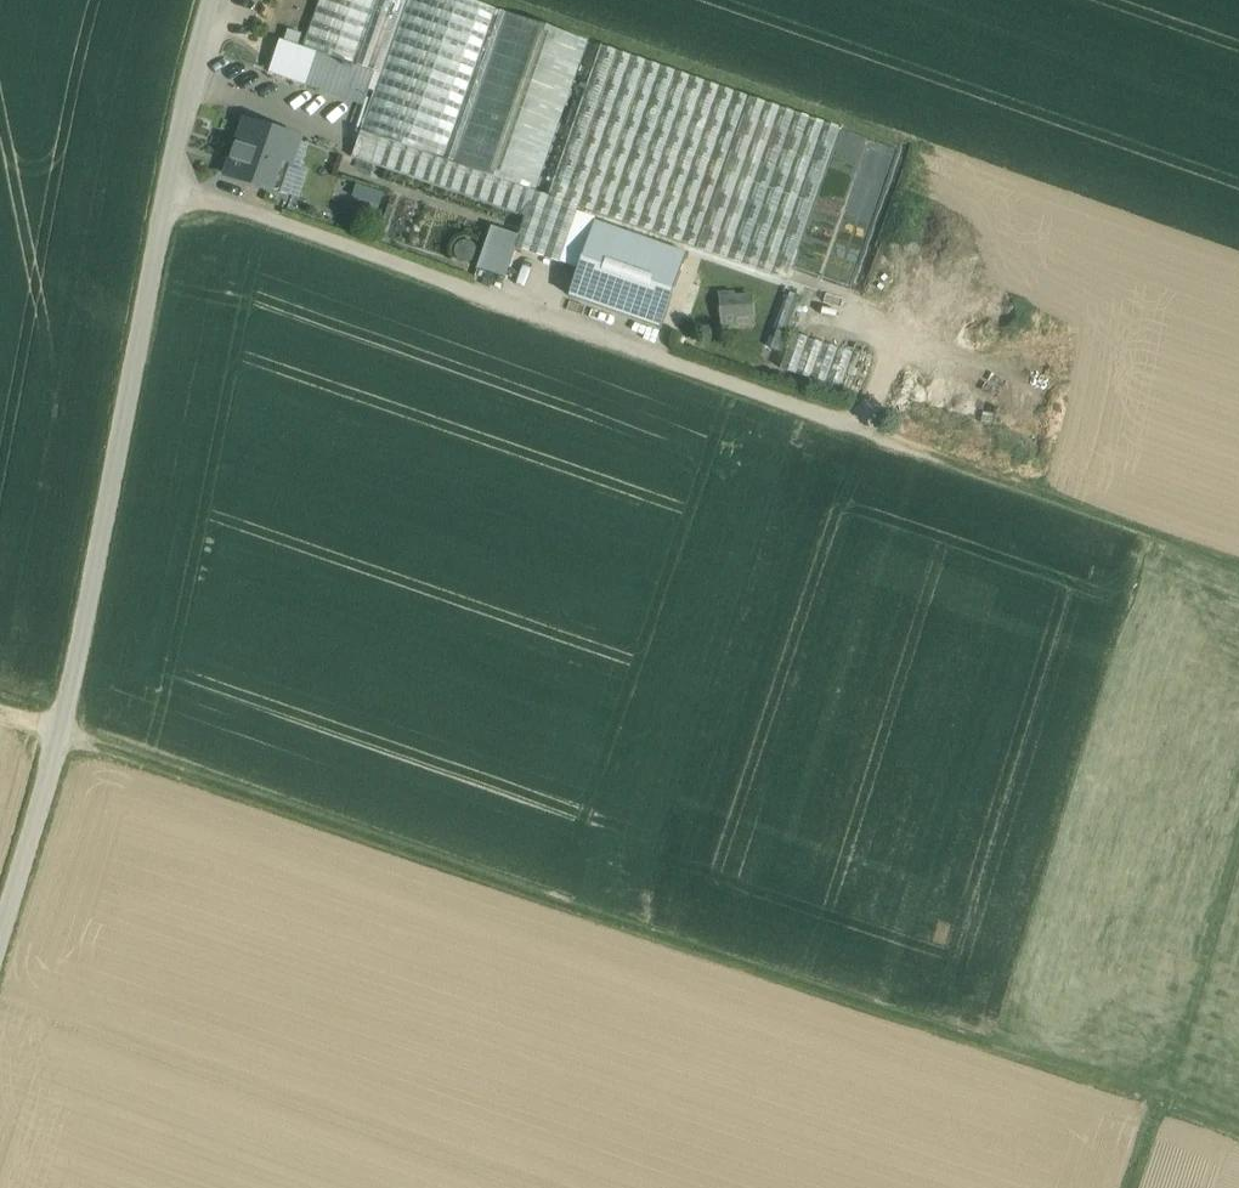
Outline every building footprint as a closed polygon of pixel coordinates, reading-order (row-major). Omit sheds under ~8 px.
[(302,48),(355,67),(378,0),(318,0),(302,48)] [(355,67),(358,68),(375,73),(369,90),(374,93),(406,0),(378,0),(355,67)] [(361,132),(443,161),(496,9),(469,0),(406,0),(374,93),(361,132)] [(505,13),(453,164),(535,193),(588,41),(505,13)] [(269,72),(291,80),(302,48),(280,40),(269,72)] [(749,97),(601,46),(548,197),(578,208),(696,248),(704,225),(749,97)] [(355,67),(302,48),(291,80),(347,100),(358,68),(355,67)] [(375,73),(358,68),(347,100),(363,106),(369,90),(375,73)] [(839,128),(749,97),(704,225),(696,248),(786,280),(839,128)] [(299,140),(246,121),(227,176),(270,191),(281,160),(291,164),(299,140)] [(443,161),(361,132),(352,158),(525,218),(518,236),(514,248),(515,248),(559,263),(578,208),(548,197),(535,193),(453,164),(443,161)] [(687,254),(594,222),(568,296),(661,328),(687,254)] [(491,227),(477,269),(504,278),(515,248),(514,248),(518,236),(491,227)] [(769,345),(781,349),(800,293),(788,289),(769,345)] [(751,316),(750,292),(722,294),(723,317),(751,316)] [(791,329),(778,365),(838,386),(851,350),(791,329)]
